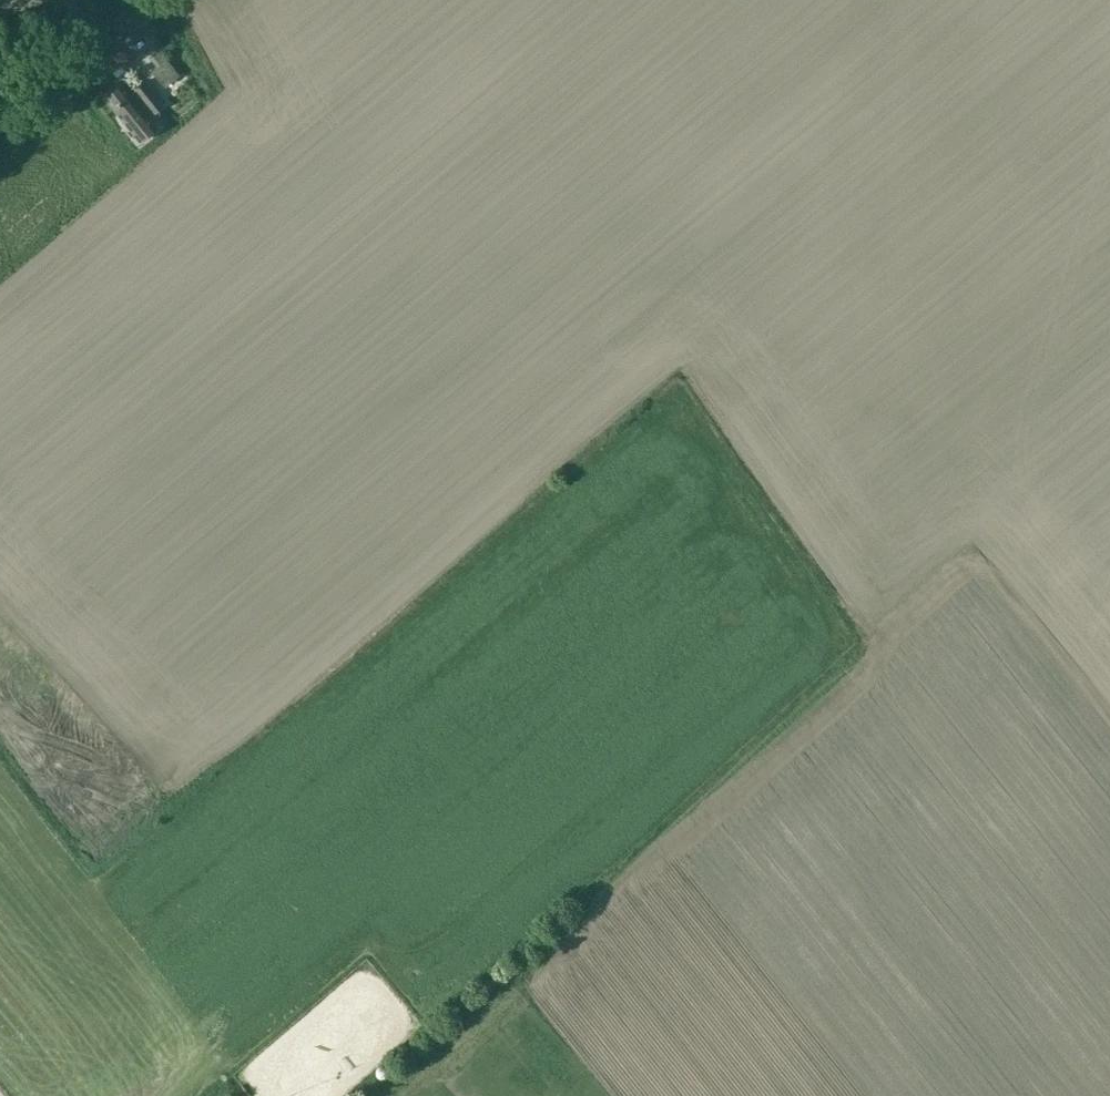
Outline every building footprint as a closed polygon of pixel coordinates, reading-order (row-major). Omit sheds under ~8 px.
[(150,69),(165,85),(178,73),(157,49),(149,56),(156,64),(150,69)] [(145,80),(135,89),(136,90),(130,94),(122,83),(106,95),(141,139),(157,127),(148,116),(163,103),(145,80)]
